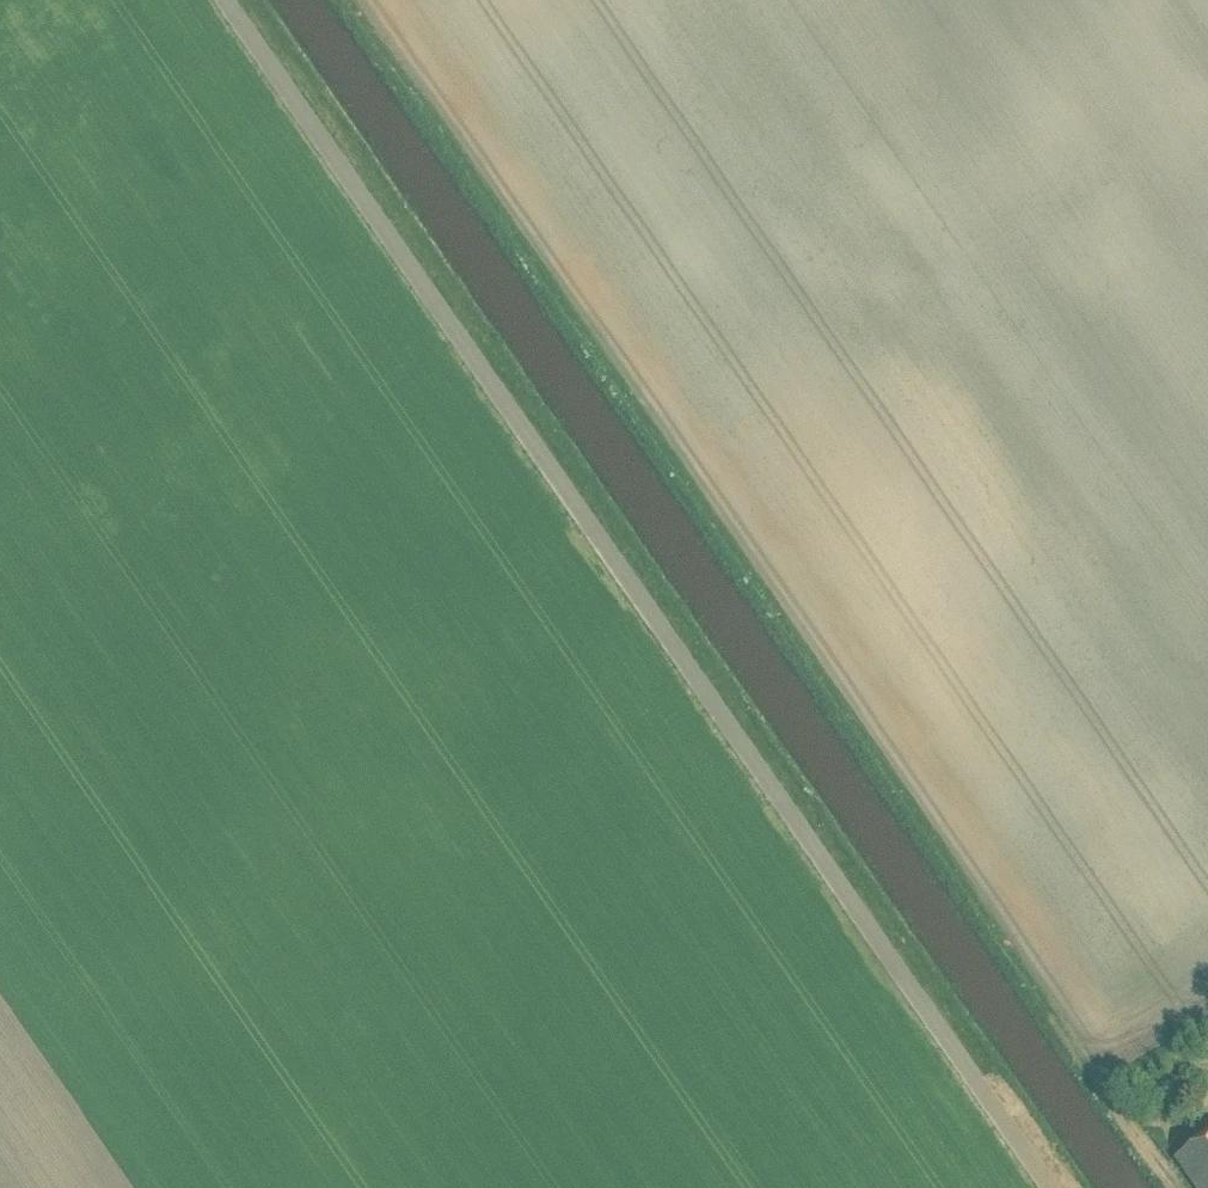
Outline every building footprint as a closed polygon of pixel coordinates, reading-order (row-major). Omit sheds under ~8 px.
[(1196,1187),(1207,1187),(1207,1137),(1175,1160),(1196,1187)]
